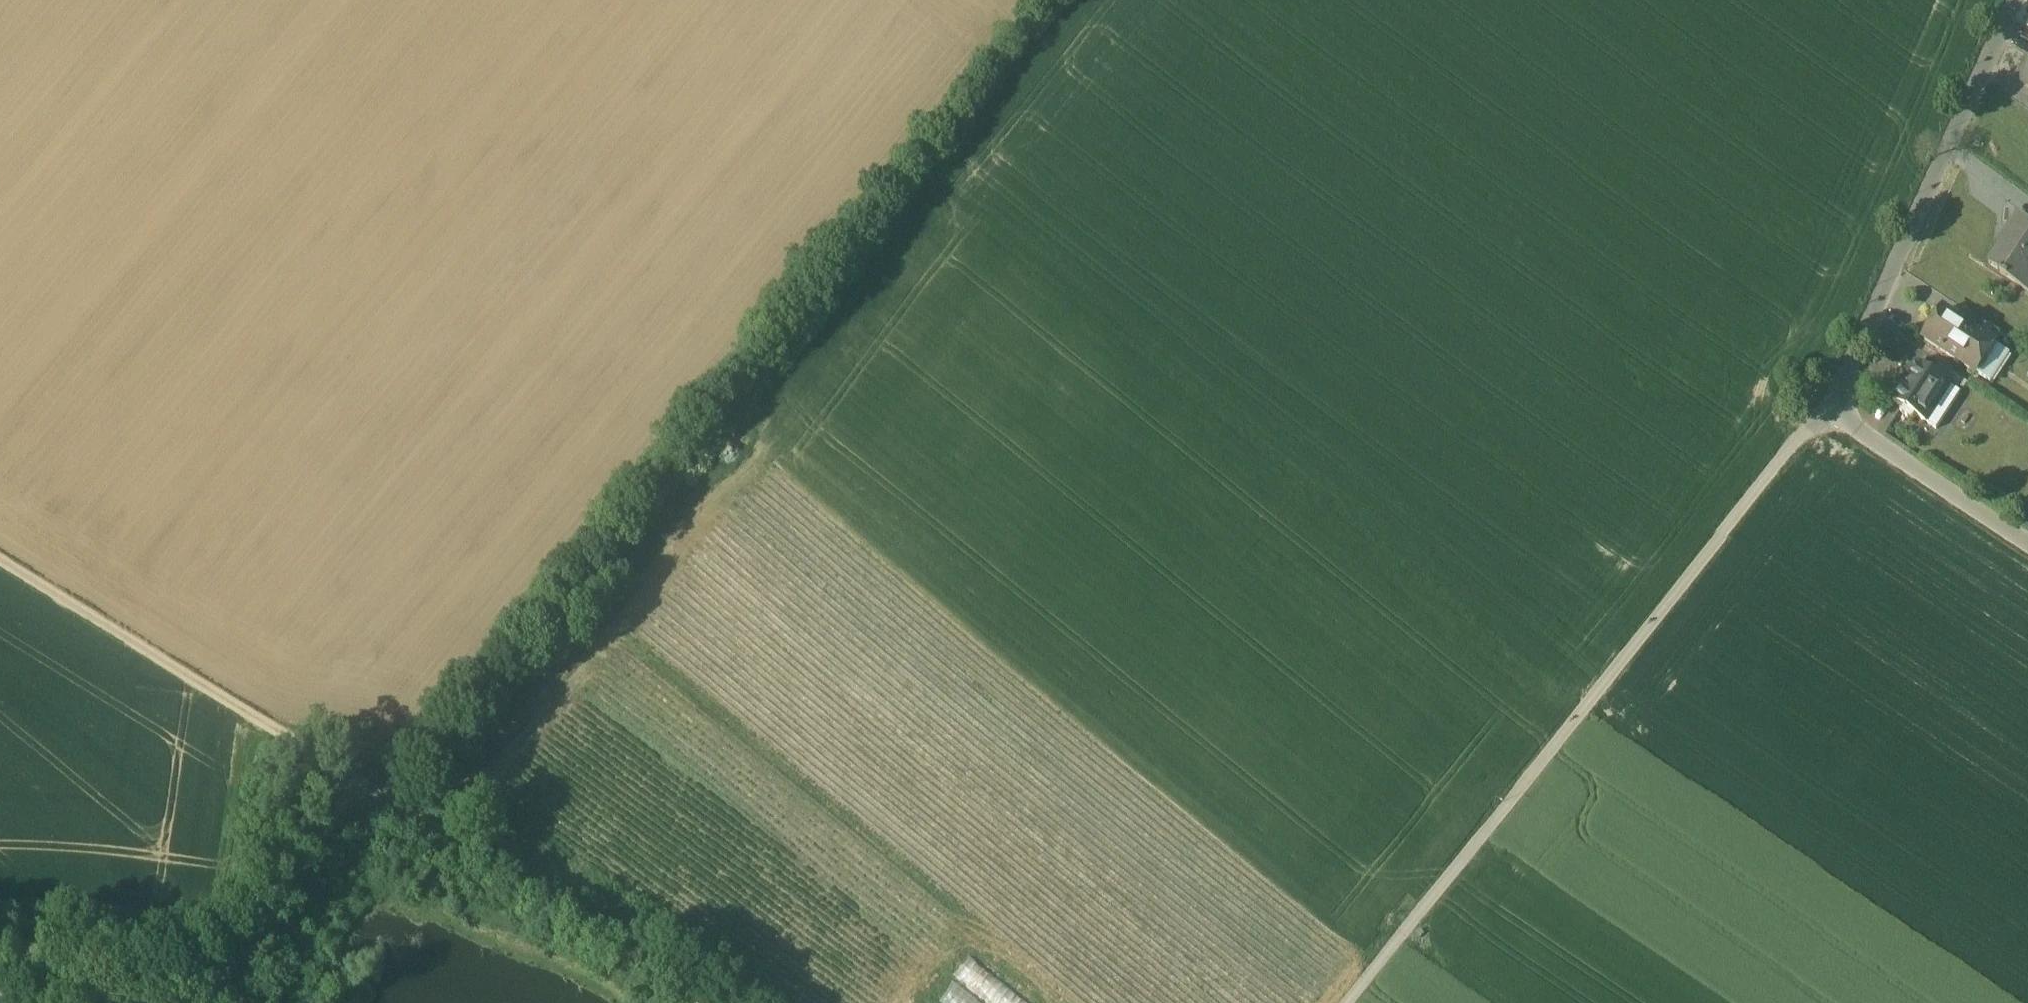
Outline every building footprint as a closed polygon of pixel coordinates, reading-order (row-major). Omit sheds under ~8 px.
[(2008,237),(2010,238),(1990,270),(2002,277),(2001,278),(2023,293),(2027,286),(2027,226),(2019,220),(2008,237)] [(1966,329),(1945,315),(1925,345),(1977,379),(1996,349),(1988,344),(1966,329)] [(1995,334),(1973,319),(1966,329),(1988,344),(1995,334)] [(1918,369),(1894,406),(1904,412),(1901,417),(1913,425),(1916,420),(1927,427),(1950,390),(1918,369)] [(967,963),(952,981),(979,1002),(1018,1002),(967,963)] [(939,1002),(940,1002),(971,1002),(952,987),(939,1002)]
